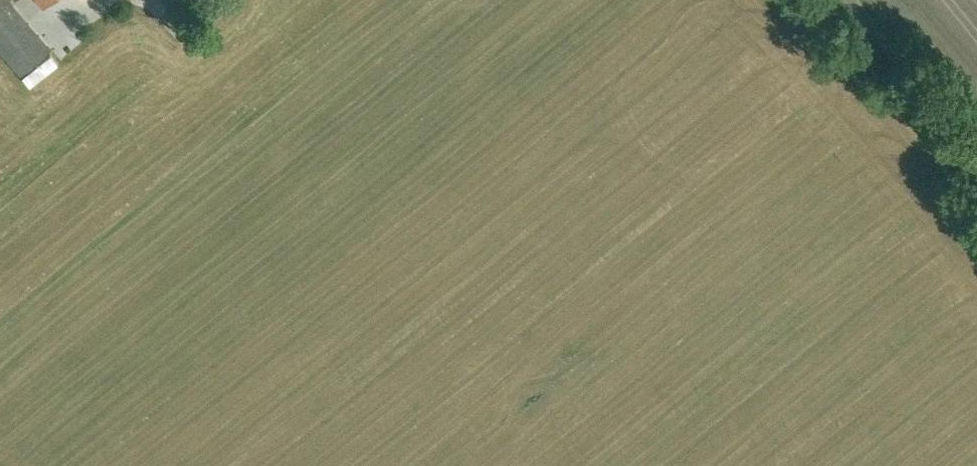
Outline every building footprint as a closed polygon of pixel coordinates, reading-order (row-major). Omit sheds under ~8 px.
[(50,0),(0,0),(0,52),(16,70),(70,23),(50,0)]
